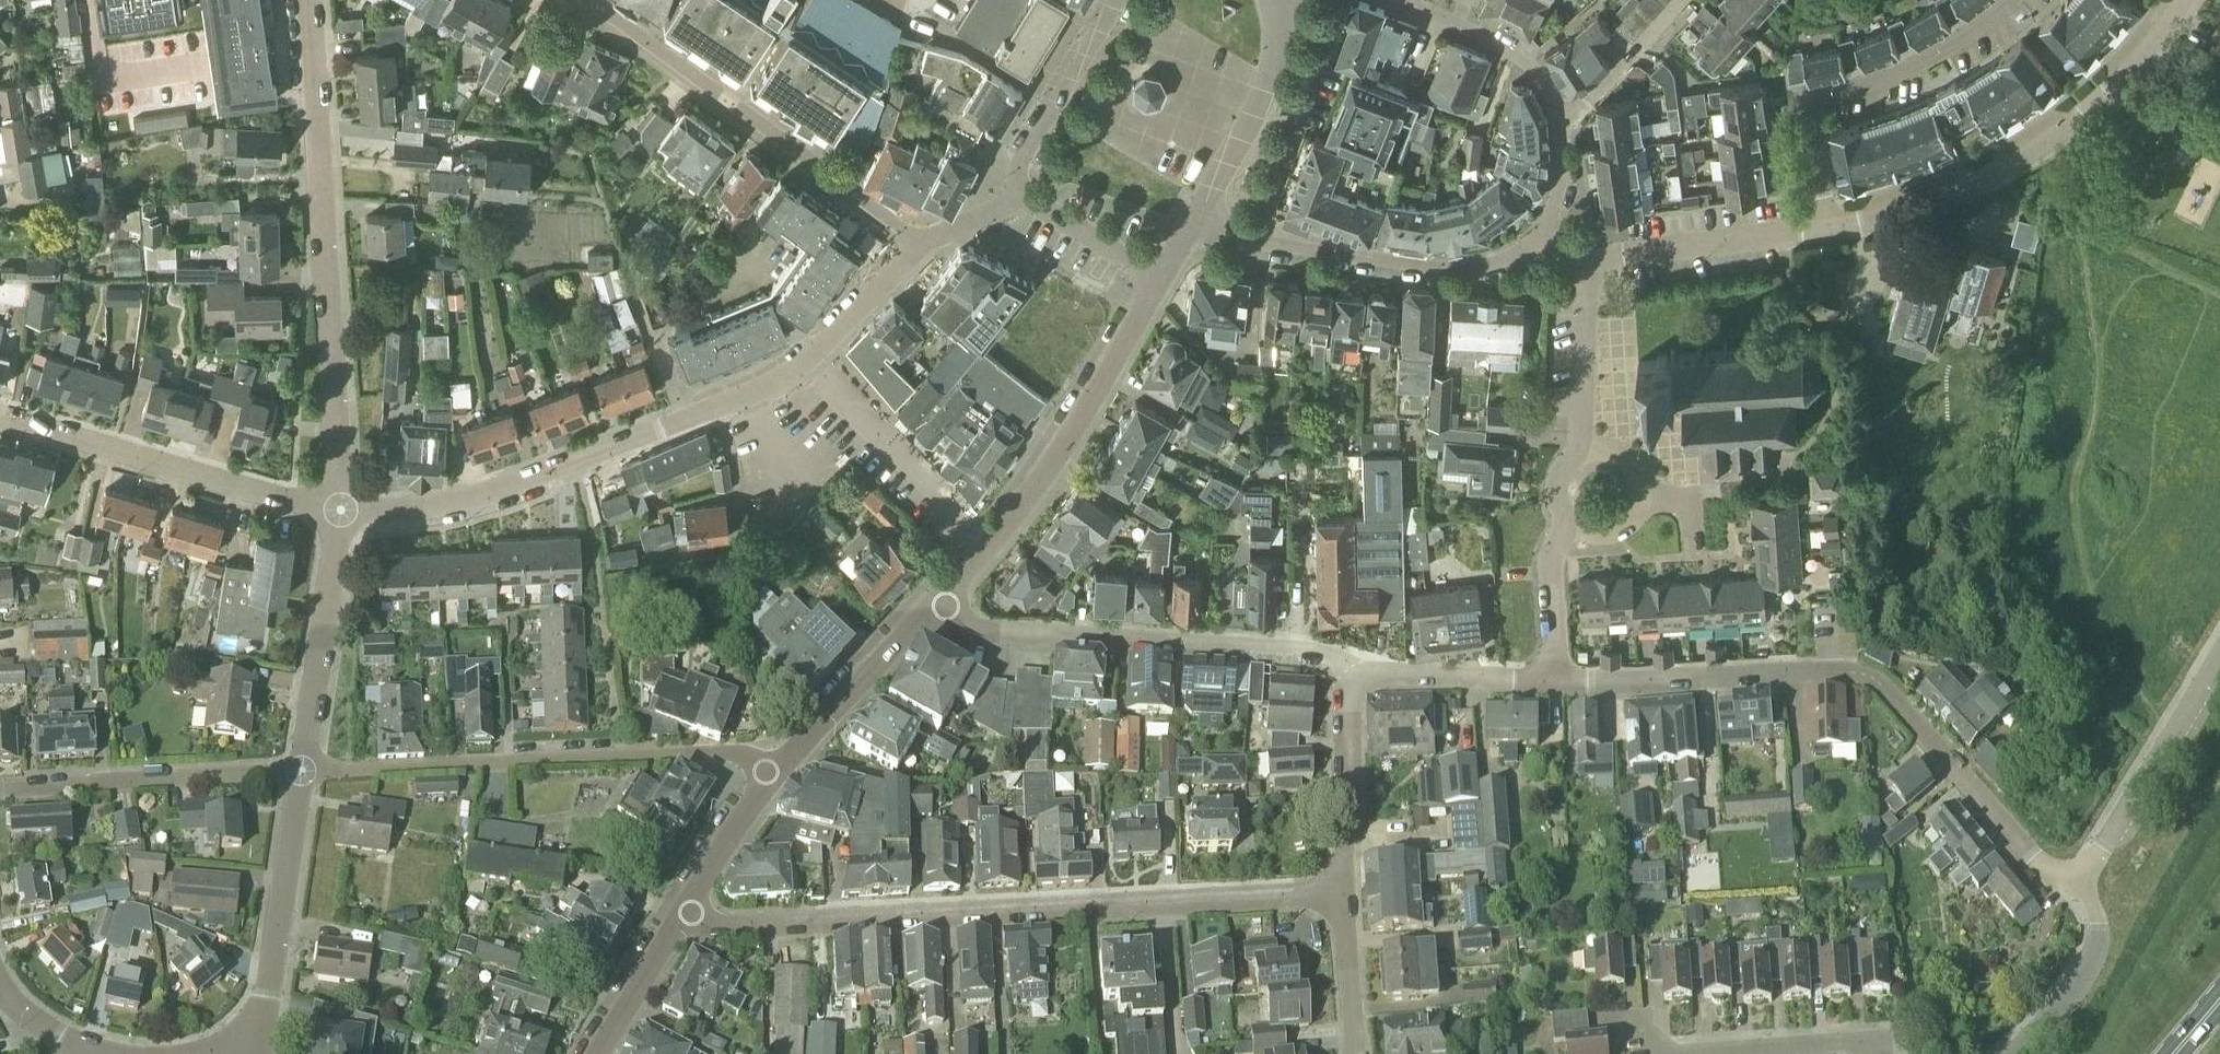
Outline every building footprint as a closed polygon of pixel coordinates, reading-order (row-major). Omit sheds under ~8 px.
[(56,13),(53,14),(55,32),(80,28),(78,11),(75,11),(74,0),(55,0),(56,13)] [(175,0),(94,0),(96,27),(177,18),(175,0)] [(216,106),(274,97),(274,93),(273,78),(271,66),(272,66),(270,51),(271,51),(269,37),(270,37),(269,21),(266,1),(269,0),(201,0),(216,106)] [(412,9),(424,17),(434,0),(417,0),(412,9)] [(424,17),(437,24),(444,12),(457,20),(450,32),(461,38),(467,28),(482,0),(434,0),(424,17)] [(467,28),(461,38),(497,57),(512,32),(500,25),(511,7),(499,0),(482,0),(467,28)] [(669,20),(675,0),(625,0),(649,16),(650,15),(649,14),(653,9),(669,20)] [(669,20),(666,25),(665,24),(664,26),(707,55),(708,53),(720,60),(718,63),(734,75),(736,74),(735,73),(739,67),(741,68),(787,0),(675,0),(669,20)] [(767,100),(769,98),(779,106),(779,107),(792,115),(792,116),(810,126),(810,125),(824,133),(828,126),(833,129),(837,123),(868,143),(881,96),(876,93),(883,83),(885,84),(900,27),(880,14),(879,16),(854,0),(807,0),(755,78),(757,79),(753,86),(752,85),(750,87),(767,100)] [(955,30),(978,45),(999,58),(1030,76),(1046,50),(1041,46),(1051,30),(1065,5),(1057,0),(973,0),(955,30)] [(1531,36),(1549,0),(1487,0),(1481,11),(1531,36)] [(1616,13),(1623,19),(1616,26),(1633,40),(1664,4),(1660,0),(1627,0),(1616,13)] [(1753,0),(1720,0),(1719,2),(1725,8),(1750,28),(1766,11),(1753,0)] [(1766,11),(1776,0),(1753,0),(1766,11)] [(1837,23),(1859,20),(1856,0),(1847,0),(1834,2),(1837,23)] [(1938,5),(1949,25),(1965,14),(1968,17),(1989,0),(1935,0),(1938,5)] [(2067,10),(2061,4),(2041,23),(2042,25),(2041,27),(2045,31),(2046,30),(2077,64),(2098,45),(2097,44),(2105,36),(2131,6),(2124,0),(2076,0),(2067,10)] [(1349,71),(1375,80),(1385,53),(1403,60),(1416,28),(1382,15),(1384,11),(1360,2),(1351,6),(1347,16),(1352,25),(1336,66),(1349,71)] [(1698,12),(1742,50),(1757,34),(1750,28),(1725,8),(1717,16),(1705,4),(1698,12)] [(1888,23),(1891,30),(1899,51),(1916,44),(1918,47),(1951,28),(1949,25),(1938,5),(1905,24),(1901,18),(1888,23)] [(412,9),(404,22),(405,30),(414,35),(424,17),(412,9)] [(1742,50),(1698,12),(1691,19),(1704,31),(1695,41),(1705,50),(1698,57),(1698,62),(1711,75),(1719,75),(1742,50)] [(1545,55),(1557,74),(1572,64),(1570,61),(1588,50),(1590,53),(1597,48),(1596,46),(1611,33),(1598,14),(1571,38),(1545,55)] [(340,15),(332,15),(333,28),(340,28),(340,17),(340,15)] [(376,25),(377,42),(406,39),(405,30),(404,22),(376,25)] [(1838,42),(1840,49),(1841,53),(1845,71),(1863,65),(1865,68),(1900,54),(1899,51),(1891,30),(1855,44),(1853,37),(1838,42)] [(547,57),(543,64),(564,73),(565,73),(576,46),(555,37),(547,57)] [(406,39),(377,42),(378,54),(356,55),(358,84),(396,81),(394,54),(407,53),(406,39)] [(586,40),(571,72),(572,72),(595,82),(600,70),(620,79),(629,59),(586,40)] [(2033,100),(2055,82),(2026,47),(2028,45),(2025,41),(2023,42),(2021,40),(1999,58),(2004,64),(1998,69),(1983,78),(1969,87),(1965,81),(1966,81),(1966,79),(1956,84),(1955,83),(1937,93),(1938,94),(1928,99),(1929,100),(1930,100),(1933,106),(1901,119),(1868,130),(1860,132),(1858,124),(1830,130),(1831,132),(1829,133),(1830,139),(1832,138),(1842,183),(1869,178),(1869,177),(1880,174),(1917,162),(1953,146),(1947,131),(1982,113),(1990,127),(2023,106),(2033,99),(2033,100)] [(1450,41),(1429,93),(1450,102),(1447,109),(1479,121),(1488,97),(1477,93),(1478,91),(1491,58),(1486,56),(1479,54),(1479,53),(1470,49),(1461,45),(1450,41)] [(953,125),(975,135),(980,125),(984,127),(987,121),(999,128),(1022,90),(987,68),(961,53),(928,43),(920,67),(941,73),(939,76),(937,79),(935,81),(933,84),(932,87),(931,91),(930,94),(929,97),(924,95),(918,107),(953,125)] [(1572,64),(1557,74),(1571,97),(1598,79),(1611,70),(1597,48),(1590,53),(1588,50),(1570,61),(1572,64)] [(1788,74),(1789,82),(1789,83),(1808,79),(1809,82),(1846,74),(1845,71),(1841,53),(1840,49),(1803,57),(1801,50),(1791,52),(1788,74)] [(535,61),(543,64),(547,57),(538,54),(535,61)] [(483,83),(498,92),(514,63),(499,55),(483,83)] [(616,88),(620,79),(600,70),(595,82),(572,72),(571,72),(565,73),(564,73),(543,64),(533,90),(553,99),(555,96),(561,98),(608,120),(620,93),(618,92),(619,90),(616,88)] [(1397,168),(1405,147),(1416,118),(1427,122),(1434,104),(1416,97),(1404,92),(1374,81),(1375,80),(1349,71),(1326,132),(1348,141),(1345,148),(1397,168)] [(1142,72),(1130,83),(1131,99),(1143,108),(1159,104),(1165,90),(1158,76),(1142,72)] [(1409,79),(1404,92),(1416,97),(1421,83),(1409,79)] [(396,82),(396,81),(358,84),(361,112),(415,107),(413,81),(396,82)] [(944,153),(940,150),(917,139),(913,148),(897,139),(912,89),(891,82),(875,137),(884,141),(863,183),(913,208),(915,208),(922,195),(944,153)] [(1723,103),(1724,111),(1764,105),(1761,82),(1709,89),(1711,102),(1715,104),(1723,103)] [(498,92),(483,83),(477,94),(492,102),(498,92)] [(1503,144),(1549,153),(1547,120),(1531,89),(1510,83),(1499,126),(1506,128),(1501,146),(1502,146),(1503,144)] [(19,110),(15,85),(0,87),(0,111),(0,114),(19,110)] [(1597,105),(1600,128),(1641,123),(1648,121),(1647,115),(1640,116),(1638,99),(1597,105)] [(1684,105),(1685,116),(1696,115),(1695,104),(1684,105)] [(1724,111),(1727,134),(1759,130),(1767,128),(1764,105),(1724,111)] [(1667,108),(1669,119),(1679,117),(1678,106),(1667,108)] [(665,156),(681,168),(712,126),(685,107),(674,123),(657,110),(643,129),(643,140),(655,152),(664,140),(672,146),(665,156)] [(168,113),(170,126),(187,123),(185,110),(168,113)] [(153,128),(170,126),(168,113),(151,115),(153,128)] [(153,128),(151,115),(133,118),(135,131),(153,128)] [(425,128),(454,131),(455,117),(426,115),(425,128)] [(1696,115),(1685,116),(1687,127),(1698,126),(1696,115)] [(1679,117),(1669,119),(1670,129),(1681,128),(1679,117)] [(1427,122),(1416,118),(1405,147),(1428,156),(1434,125),(1427,122)] [(2,122),(8,157),(29,153),(23,119),(2,122)] [(202,140),(201,126),(201,121),(179,125),(183,147),(202,143),(202,140)] [(1641,123),(1600,128),(1603,150),(1635,146),(1644,145),(1641,123)] [(223,125),(221,151),(236,152),(236,170),(240,175),(249,176),(251,173),(251,167),(254,167),(254,157),(277,158),(279,130),(259,129),(260,126),(240,125),(228,125),(223,125)] [(953,125),(940,150),(944,153),(922,195),(949,208),(950,208),(975,161),(964,155),(975,135),(953,125)] [(60,143),(78,141),(77,126),(58,128),(60,143)] [(214,127),(201,126),(202,140),(213,141),(214,127)] [(712,126),(681,168),(704,185),(735,143),(712,126)] [(1718,135),(1721,158),(1762,153),(1759,130),(1727,134),(1718,135)] [(1460,164),(1461,164),(1461,166),(1475,168),(1480,136),(1465,134),(1460,164)] [(1397,168),(1345,148),(1315,137),(1307,158),(1306,157),(1295,185),(1296,186),(1288,207),(1290,207),(1284,223),(1307,232),(1310,226),(1314,216),(1336,224),(1371,237),(1397,168)] [(393,161),(436,165),(438,146),(395,141),(393,161)] [(1663,142),(1665,153),(1675,152),(1674,141),(1663,142)] [(1502,146),(1501,146),(1496,168),(1518,182),(1517,185),(1523,191),(1523,192),(1534,203),(1540,196),(1544,188),(1549,153),(1503,144),(1502,146)] [(1603,150),(1595,151),(1598,175),(1639,170),(1635,146),(1603,150)] [(60,149),(44,151),(48,171),(50,181),(65,179),(60,149)] [(1681,151),(1683,164),(1694,162),(1692,149),(1681,151)] [(471,169),(528,178),(530,154),(487,150),(487,153),(473,151),(461,150),(461,156),(451,154),(450,166),(471,169)] [(17,156),(21,176),(48,171),(44,151),(17,156)] [(739,202),(748,209),(774,172),(747,152),(736,168),(732,165),(724,175),(728,178),(721,189),(739,202)] [(1762,153),(1721,158),(1724,180),(1765,174),(1762,153)] [(1694,162),(1683,164),(1684,173),(1695,171),(1694,162)] [(528,178),(471,169),(471,174),(451,172),(430,171),(429,200),(468,202),(470,187),(484,188),(483,191),(526,195),(528,178)] [(1639,170),(1598,175),(1601,196),(1641,191),(1639,170)] [(48,171),(21,176),(25,194),(51,189),(50,181),(48,171)] [(1500,174),(1474,193),(1487,237),(1488,236),(1487,233),(1504,220),(1506,223),(1528,207),(1529,205),(1526,203),(1528,202),(1500,174)] [(1667,175),(1669,187),(1680,186),(1679,174),(1667,175)] [(1765,174),(1724,180),(1727,201),(1768,196),(1765,174)] [(86,177),(88,199),(102,198),(100,176),(86,177)] [(756,211),(774,223),(798,190),(780,178),(756,211)] [(1469,179),(1458,182),(1462,199),(1473,194),(1469,179)] [(774,223),(803,244),(811,250),(828,225),(839,211),(802,184),(798,190),(774,223)] [(1680,186),(1669,187),(1671,197),(1680,196),(1682,196),(1680,186)] [(1425,189),(1423,206),(1427,206),(1434,205),(1436,191),(1425,189)] [(1641,191),(1601,196),(1604,218),(1645,213),(1641,191)] [(1709,204),(1707,192),(1682,196),(1680,196),(1682,208),(1709,204)] [(1427,206),(1426,246),(1427,249),(1487,237),(1474,193),(1473,194),(1462,199),(1434,205),(1427,206)] [(212,199),(185,201),(186,214),(212,212),(212,199)] [(402,213),(402,214),(414,214),(414,201),(386,200),(387,214),(402,213)] [(1389,201),(1377,239),(1426,246),(1427,206),(1423,206),(1389,201)] [(748,209),(739,202),(725,220),(727,221),(724,225),(732,231),(748,209)] [(230,226),(230,242),(278,240),(277,209),(239,210),(239,211),(221,212),(222,226),(230,226)] [(402,213),(387,214),(368,215),(370,247),(404,245),(402,214),(402,213)] [(679,231),(687,237),(700,220),(692,213),(679,231)] [(624,231),(636,240),(642,231),(632,223),(627,228),(624,231)] [(770,290),(795,321),(800,313),(808,319),(860,247),(828,225),(811,250),(803,244),(796,255),(789,250),(783,258),(789,263),(770,290)] [(662,226),(653,238),(665,247),(674,235),(662,226)] [(885,251),(886,233),(866,232),(866,250),(885,251)] [(240,254),(241,269),(279,268),(278,240),(230,242),(217,242),(218,254),(240,254)] [(155,270),(167,269),(167,261),(183,260),(183,246),(154,248),(155,270)] [(922,308),(919,311),(939,330),(941,328),(955,313),(974,293),(999,263),(997,262),(970,247),(959,249),(922,298),(925,301),(920,307),(922,308)] [(1888,345),(1925,356),(1930,338),(1933,339),(1942,308),(1947,309),(1949,302),(1944,301),(1946,295),(1990,308),(2004,262),(1959,248),(1950,279),(1908,266),(1890,326),(1894,327),(1888,345)] [(588,251),(588,266),(613,265),(612,250),(588,251)] [(125,265),(147,263),(146,253),(124,256),(125,265)] [(28,259),(28,278),(55,278),(55,259),(28,259)] [(974,293),(955,313),(978,334),(966,347),(974,354),(978,349),(992,332),(1011,308),(1032,281),(999,263),(974,293)] [(609,269),(616,295),(628,292),(620,266),(609,269)] [(178,280),(214,280),(214,267),(178,267),(178,280)] [(424,267),(424,292),(443,293),(442,267),(424,267)] [(616,295),(609,269),(593,273),(600,300),(616,295)] [(62,270),(62,280),(75,280),(75,270),(62,270)] [(543,302),(540,293),(548,290),(542,272),(516,281),(525,308),(543,302)] [(1188,313),(1190,313),(1189,325),(1205,327),(1203,337),(1206,338),(1206,340),(1233,344),(1233,341),(1236,342),(1244,280),(1196,273),(1193,294),(1191,294),(1188,313)] [(1279,327),(1279,323),(1295,325),(1300,287),(1269,283),(1264,321),(1263,344),(1273,344),(1273,326),(1279,327)] [(242,297),(242,284),(210,285),(211,321),(238,320),(239,333),(281,332),(280,296),(242,297)] [(27,320),(43,323),(45,305),(55,307),(58,289),(32,285),(27,320)] [(1309,286),(1305,289),(1304,289),(1298,336),(1314,338),(1313,365),(1323,366),(1324,340),(1330,292),(1320,291),(1317,287),(1309,286)] [(1394,412),(1426,414),(1432,292),(1427,287),(1409,286),(1402,292),(1400,343),(1400,351),(1397,351),(1394,412)] [(107,287),(107,304),(125,304),(125,287),(107,287)] [(795,321),(770,290),(668,332),(683,369),(703,361),(706,368),(787,334),(784,326),(795,321)] [(1362,296),(1351,294),(1348,291),(1340,290),(1336,293),(1334,292),(1329,328),(1332,328),(1330,342),(1329,358),(1341,360),(1343,347),(1355,349),(1357,332),(1362,296)] [(1367,297),(1361,340),(1379,342),(1379,356),(1387,356),(1394,305),(1394,299),(1384,299),(1379,293),(1373,293),(1369,297),(1367,297)] [(449,294),(449,307),(461,306),(461,294),(449,294)] [(1491,353),(1495,298),(1450,295),(1446,349),(1447,349),(1447,361),(1473,363),(1473,352),(1491,353)] [(614,301),(623,324),(633,320),(624,297),(614,301)] [(1495,298),(1491,353),(1516,355),(1518,335),(1526,336),(1527,319),(1519,318),(1520,300),(1495,298)] [(871,322),(868,325),(895,352),(896,353),(905,344),(910,349),(916,343),(911,338),(921,328),(893,300),(871,322)] [(403,330),(406,303),(390,301),(385,373),(396,374),(395,397),(411,399),(413,376),(405,375),(409,330),(403,330)] [(868,325),(849,345),(859,357),(854,361),(894,407),(913,386),(883,357),(885,355),(889,359),(895,352),(868,325)] [(63,393),(72,361),(80,335),(69,333),(61,358),(47,353),(42,368),(32,364),(27,379),(38,383),(38,385),(63,393)] [(448,359),(447,336),(424,337),(424,360),(448,359)] [(1142,379),(1173,397),(1174,395),(1192,406),(1209,376),(1201,367),(1192,362),(1194,359),(1180,350),(1181,345),(1179,341),(1176,337),(1171,336),(1166,338),(1163,341),(1142,379)] [(1674,349),(1669,351),(1672,359),(1673,359),(1675,395),(1676,398),(1672,403),(1677,406),(1681,399),(1682,399),(1685,436),(1680,441),(1682,443),(1686,439),(1696,438),(1704,438),(1706,457),(1704,457),(1704,459),(1706,459),(1727,457),(1758,455),(1778,454),(1780,454),(1780,452),(1779,452),(1778,442),(1777,433),(1793,432),(1799,436),(1801,434),(1796,430),(1793,393),(1805,392),(1806,399),(1809,398),(1808,390),(1819,381),(1826,383),(1827,379),(1820,377),(1818,361),(1825,358),(1823,355),(1817,357),(1805,348),(1808,341),(1804,339),(1801,346),(1791,347),(1791,340),(1786,340),(1787,347),(1771,348),(1771,341),(1766,341),(1767,348),(1750,349),(1750,342),(1745,342),(1746,349),(1727,351),(1726,343),(1721,344),(1722,351),(1701,353),(1701,346),(1696,346),(1697,354),(1676,355),(1674,349)] [(946,388),(954,379),(974,354),(966,347),(958,340),(930,374),(946,388)] [(618,372),(629,401),(653,391),(643,363),(648,361),(640,341),(628,346),(631,354),(624,356),(628,368),(618,372)] [(87,401),(97,369),(103,349),(104,346),(92,343),(89,355),(85,354),(82,364),(72,361),(63,393),(87,401)] [(944,430),(933,443),(940,448),(941,447),(952,454),(951,455),(984,479),(996,463),(1008,447),(1020,431),(1017,429),(990,409),(1003,392),(1029,412),(1032,414),(1044,398),(978,349),(974,354),(954,379),(958,383),(973,396),(944,430)] [(97,369),(87,401),(112,408),(129,354),(118,350),(111,373),(97,369)] [(2,387),(11,354),(0,351),(0,386),(2,387)] [(171,426),(182,388),(168,384),(172,370),(160,367),(163,359),(146,354),(136,386),(150,390),(142,417),(171,426)] [(1654,360),(1637,362),(1639,397),(1675,395),(1673,359),(1672,359),(1670,359),(1665,355),(1658,355),(1654,360)] [(586,358),(577,362),(582,375),(591,371),(586,358)] [(224,411),(238,416),(231,439),(263,449),(277,403),(249,394),(252,385),(249,384),(255,366),(239,361),(233,379),(224,411)] [(524,376),(519,361),(506,366),(511,380),(524,376)] [(582,375),(577,362),(568,365),(573,378),(582,375)] [(1235,390),(1259,392),(1260,362),(1236,362),(1235,390)] [(604,410),(629,401),(618,372),(594,382),(604,410)] [(182,388),(171,426),(200,435),(209,407),(224,411),(233,379),(216,374),(213,384),(202,380),(198,393),(182,388)] [(1434,374),(1432,425),(1448,426),(1448,412),(1450,375),(1434,374)] [(503,389),(512,386),(508,375),(499,378),(494,380),(498,391),(503,389)] [(898,411),(896,413),(912,427),(922,415),(943,391),(927,378),(898,411)] [(521,383),(512,386),(516,399),(525,396),(521,383)] [(927,419),(915,432),(931,446),(933,443),(944,430),(973,396),(958,383),(927,419)] [(465,403),(465,405),(470,405),(469,386),(451,388),(452,404),(465,403)] [(512,386),(503,389),(507,402),(516,399),(512,386)] [(577,388),(553,397),(563,425),(588,416),(577,388)] [(425,423),(420,479),(442,481),(445,444),(446,425),(451,425),(449,396),(425,397),(425,423)] [(563,425),(553,397),(528,406),(538,434),(563,425)] [(1120,428),(1153,446),(1161,432),(1172,438),(1179,427),(1167,421),(1167,420),(1135,402),(1120,428)] [(465,403),(452,404),(453,416),(466,415),(465,405),(465,403)] [(1486,414),(1485,429),(1512,430),(1513,414),(1514,407),(1487,405),(1486,414)] [(1199,406),(1192,419),(1211,429),(1218,415),(1199,406)] [(486,420),(496,449),(521,441),(511,412),(486,420)] [(471,457),(496,449),(486,420),(461,428),(471,457)] [(402,421),(398,478),(420,479),(425,423),(419,423),(402,421)] [(1201,425),(1192,421),(1185,434),(1194,439),(1201,425)] [(1427,425),(1426,447),(1443,449),(1441,463),(1461,465),(1468,473),(1466,491),(1508,495),(1513,447),(1461,442),(1462,427),(1448,426),(1432,425),(1427,425)] [(1120,428),(1107,450),(1140,467),(1153,474),(1160,463),(1158,462),(1163,452),(1153,446),(1120,428)] [(623,467),(633,490),(652,481),(654,485),(718,458),(706,430),(642,457),(643,458),(623,467)] [(1360,431),(1360,453),(1361,453),(1361,454),(1398,453),(1398,431),(1360,431)] [(1290,454),(1290,440),(1265,440),(1265,454),(1290,454)] [(1330,453),(1341,453),(1340,442),(1329,443),(1330,453)] [(10,500),(23,452),(0,446),(0,486),(2,486),(0,495),(0,497),(10,500)] [(1140,467),(1107,450),(1093,474),(1137,499),(1144,487),(1133,480),(1140,467)] [(23,452),(10,500),(20,503),(23,492),(41,497),(51,460),(23,452)] [(1240,452),(1233,466),(1246,472),(1253,459),(1240,452)] [(1352,516),(1315,516),(1316,615),(1402,613),(1401,568),(1400,528),(1399,458),(1399,453),(1398,453),(1361,454),(1362,515),(1352,515),(1352,516)] [(953,463),(945,475),(952,481),(971,503),(984,485),(981,483),(953,463)] [(1811,467),(1813,492),(1842,489),(1840,465),(1811,467)] [(1262,487),(1286,486),(1286,473),(1262,474),(1262,487)] [(1060,510),(1093,535),(1106,544),(1126,517),(1080,483),(1060,510)] [(1222,483),(1208,504),(1221,512),(1235,491),(1222,483)] [(97,518),(122,525),(131,496),(106,489),(97,518)] [(600,500),(609,522),(634,512),(635,514),(648,508),(643,498),(631,503),(625,490),(600,500)] [(1238,513),(1249,513),(1249,544),(1268,544),(1270,492),(1239,491),(1238,513)] [(131,496),(122,525),(147,533),(156,504),(131,496)] [(675,513),(677,531),(688,530),(689,542),(728,538),(723,502),(686,506),(686,508),(675,509),(676,513),(675,513)] [(891,526),(900,516),(884,502),(876,512),(891,526)] [(1752,532),(1798,528),(1796,502),(1753,505),(1754,522),(1751,522),(1752,532)] [(814,506),(807,513),(832,535),(838,527),(814,506)] [(164,538),(189,546),(198,517),(172,509),(164,538)] [(1093,535),(1060,510),(1058,509),(1059,510),(1039,537),(1040,538),(1032,550),(1063,573),(1071,561),(1073,562),(1075,560),(1083,565),(1091,554),(1083,549),(1093,535)] [(1161,524),(1169,524),(1172,518),(1156,509),(1150,518),(1161,524)] [(8,511),(3,528),(16,532),(20,514),(8,511)] [(1823,518),(1824,527),(1838,526),(1837,516),(1823,518)] [(198,517),(189,546),(214,553),(223,525),(198,517)] [(1144,532),(1148,524),(1142,520),(1135,531),(1142,535),(1144,532)] [(654,527),(660,547),(673,543),(667,523),(654,527)] [(762,543),(760,523),(747,524),(748,544),(762,543)] [(1149,579),(1135,578),(1125,575),(1122,610),(1132,610),(1158,612),(1161,580),(1160,580),(1162,553),(1168,553),(1170,528),(1156,529),(1148,524),(1144,532),(1142,535),(1132,553),(1146,555),(1146,562),(1150,562),(1149,579)] [(853,533),(899,577),(914,561),(900,547),(902,544),(891,533),(881,544),(861,525),(853,533)] [(1838,526),(1824,527),(1825,536),(1839,535),(1838,526)] [(1401,568),(1427,568),(1423,528),(1400,528),(1401,568)] [(1798,529),(1798,528),(1752,532),(1753,542),(1755,541),(1756,558),(1800,555),(1798,529)] [(61,554),(77,558),(82,535),(67,532),(61,554)] [(881,596),(899,577),(853,533),(843,544),(850,550),(842,559),(881,596)] [(77,558),(89,561),(97,563),(102,540),(82,535),(77,558)] [(578,536),(549,537),(551,578),(571,578),(571,592),(572,592),(580,591),(578,536)] [(216,629),(245,633),(246,626),(262,628),(267,595),(284,598),(292,542),(258,537),(253,567),(226,563),(216,629)] [(549,537),(521,539),(523,580),(543,579),(543,593),(552,592),(551,578),(549,537)] [(523,580),(521,539),(492,540),(493,550),(494,581),(513,580),(514,594),(523,594),(523,580)] [(1836,541),(1820,542),(1821,553),(1836,552),(1836,541)] [(142,543),(138,557),(148,560),(152,546),(142,543)] [(152,546),(148,560),(157,563),(161,548),(152,546)] [(493,550),(464,551),(466,592),(485,592),(485,605),(495,604),(494,581),(493,550)] [(608,554),(610,569),(637,566),(635,550),(608,554)] [(464,551),(436,553),(438,594),(456,593),(457,606),(466,606),(466,592),(464,551)] [(408,554),(409,595),(428,594),(428,607),(438,607),(438,594),(436,553),(408,554)] [(1015,566),(999,586),(1001,587),(994,594),(1006,604),(1013,596),(1025,606),(1033,596),(1044,605),(1054,592),(1043,583),(1050,574),(1025,553),(1022,557),(1019,557),(1015,561),(1015,566)] [(409,595),(408,554),(380,555),(381,596),(399,595),(400,608),(410,608),(409,595)] [(1758,579),(1777,595),(1788,582),(1802,581),(1800,555),(1756,558),(1757,559),(1758,579)] [(1233,581),(1232,609),(1246,610),(1246,616),(1274,617),(1276,588),(1287,588),(1288,560),(1276,559),(1276,558),(1249,557),(1248,580),(1247,580),(1247,582),(1233,581)] [(77,558),(78,569),(94,573),(97,563),(89,561),(77,558)] [(1169,613),(1181,613),(1184,618),(1192,618),(1196,614),(1199,615),(1201,578),(1183,576),(1184,563),(1172,562),(1169,613)] [(208,572),(220,575),(222,567),(210,563),(208,572)] [(1092,608),(1122,610),(1125,575),(1094,573),(1092,608)] [(1604,577),(1607,622),(1634,620),(1633,612),(1631,588),(1631,576),(1614,578),(1614,575),(1604,576),(1604,577)] [(158,591),(158,576),(145,576),(145,591),(158,591)] [(1581,623),(1607,622),(1604,577),(1604,576),(1594,576),(1594,579),(1578,580),(1581,623)] [(1710,580),(1713,626),(1740,624),(1737,580),(1720,582),(1720,579),(1710,580)] [(1766,608),(1777,595),(1758,579),(1737,580),(1740,624),(1766,622),(1765,608),(1766,608)] [(12,608),(12,607),(17,606),(16,601),(28,600),(26,580),(9,582),(9,580),(0,581),(0,609),(12,608)] [(1067,585),(1074,592),(1079,586),(1072,580),(1067,585)] [(1684,584),(1687,627),(1713,626),(1710,580),(1700,580),(1701,583),(1684,584)] [(1633,612),(1634,620),(1634,631),(1661,629),(1658,583),(1648,584),(1648,587),(1633,588),(1631,588),(1633,612)] [(1668,583),(1658,583),(1661,629),(1687,627),(1684,584),(1668,585),(1668,583)] [(1056,605),(1072,606),(1074,592),(1067,585),(1056,605)] [(1445,617),(1449,651),(1482,647),(1475,586),(1425,591),(1425,592),(1423,592),(1426,619),(1445,617)] [(572,592),(572,606),(581,606),(580,591),(572,592)] [(1425,592),(1425,591),(1408,593),(1415,655),(1449,651),(1445,617),(1426,619),(1423,592),(1425,592)] [(552,603),(552,592),(543,593),(541,593),(541,604),(552,603)] [(523,594),(514,594),(513,594),(513,607),(524,607),(523,594)] [(766,595),(757,604),(770,616),(765,621),(785,640),(786,639),(789,642),(793,638),(798,642),(791,649),(797,654),(793,658),(804,668),(807,665),(821,679),(823,681),(843,661),(840,658),(851,647),(820,617),(818,620),(810,611),(806,615),(788,597),(778,607),(766,595)] [(48,614),(70,614),(69,602),(48,602),(48,614)] [(495,604),(485,605),(486,614),(494,614),(495,612),(495,604)] [(754,607),(752,610),(754,631),(754,633),(757,631),(758,629),(759,636),(773,650),(767,656),(775,664),(805,695),(821,679),(807,665),(804,668),(793,658),(797,654),(791,649),(798,642),(793,638),(789,642),(786,639),(785,640),(765,621),(770,616),(757,604),(754,607)] [(467,620),(466,606),(457,606),(457,621),(467,620)] [(410,608),(401,608),(401,618),(410,618),(410,608)] [(542,647),(584,645),(583,616),(540,618),(541,638),(528,638),(529,647),(542,647)] [(401,629),(411,628),(410,618),(401,618),(400,618),(401,629)] [(33,625),(33,636),(86,633),(86,622),(33,625)] [(86,633),(33,636),(34,666),(88,663),(86,633)] [(392,658),(392,638),(363,640),(364,659),(392,658)] [(443,641),(418,642),(419,664),(445,663),(444,661),(444,651),(443,641)] [(957,700),(971,675),(973,674),(920,644),(887,702),(939,732),(957,700)] [(543,675),(586,673),(584,645),(542,647),(543,665),(530,666),(530,676),(543,675)] [(1724,646),(1715,647),(1716,661),(1725,660),(1724,646)] [(90,663),(103,662),(102,647),(89,647),(90,663)] [(1716,661),(1715,647),(1705,647),(1706,661),(1716,661)] [(1662,650),(1663,664),(1673,663),(1672,649),(1662,650)] [(1663,664),(1662,650),(1653,651),(1654,664),(1663,664)] [(1619,652),(1610,653),(1610,666),(1620,666),(1619,652)] [(1610,666),(1610,653),(1600,653),(1601,667),(1610,666)] [(1053,682),(1051,704),(1101,707),(1102,665),(1096,656),(1061,654),(1054,661),(1053,682)] [(639,669),(633,685),(640,688),(655,694),(650,708),(640,708),(641,740),(677,739),(676,727),(694,734),(711,689),(675,676),(675,659),(639,660),(639,669)] [(466,660),(444,661),(445,663),(446,679),(447,701),(464,700),(465,704),(467,745),(474,745),(474,747),(491,746),(490,744),(492,744),(490,703),(489,679),(467,681),(466,663),(466,660)] [(1126,713),(1172,714),(1170,662),(1128,660),(1126,713)] [(1181,696),(1185,696),(1185,709),(1195,720),(1220,722),(1229,712),(1230,698),(1232,698),(1234,665),(1183,663),(1181,696)] [(88,665),(89,695),(105,694),(103,664),(88,665)] [(1918,695),(1942,721),(1961,704),(1962,706),(1974,695),(1948,668),(1918,695)] [(24,686),(24,671),(0,672),(0,688),(24,686)] [(747,672),(730,676),(738,701),(754,696),(747,672)] [(586,673),(543,675),(544,694),(531,694),(531,704),(544,703),(587,701),(586,673)] [(1974,683),(1980,689),(1989,680),(1983,674),(1974,683)] [(987,684),(971,675),(957,700),(971,708),(964,721),(1002,743),(1009,743),(1010,734),(1015,688),(1005,687),(1006,685),(987,684)] [(195,701),(210,703),(206,732),(247,738),(254,683),(214,678),(213,684),(198,682),(195,701)] [(1269,679),(1267,708),(1311,710),(1312,682),(1269,679)] [(1015,688),(1010,734),(1024,734),(1023,766),(1046,767),(1047,734),(1050,734),(1051,704),(1053,682),(1015,680),(1015,688)] [(1961,704),(1942,721),(1970,750),(2015,707),(1989,680),(1974,695),(1962,706),(1961,704)] [(420,688),(397,689),(398,719),(400,719),(402,758),(424,757),(423,733),(422,733),(420,688)] [(380,759),(402,758),(400,719),(398,719),(397,689),(365,690),(366,708),(379,707),(380,736),(379,736),(380,759)] [(711,689),(694,734),(719,743),(720,739),(726,738),(729,729),(725,725),(729,716),(734,716),(737,707),(734,703),(736,699),(711,689)] [(1248,699),(1247,706),(1260,707),(1261,691),(1248,690),(1248,699)] [(1809,692),(1809,746),(1812,746),(1813,754),(1816,757),(1830,757),(1833,754),(1833,746),(1843,746),(1843,744),(1859,744),(1859,724),(1843,724),(1843,691),(1809,692)] [(61,697),(65,758),(95,756),(92,719),(71,721),(71,714),(74,714),(73,696),(61,697)] [(1370,700),(1370,696),(1368,697),(1368,699),(1367,699),(1368,729),(1401,728),(1401,720),(1406,720),(1406,714),(1411,713),(1410,698),(1370,700)] [(1785,725),(1771,726),(1768,696),(1734,699),(1735,712),(1719,713),(1721,746),(1751,743),(1750,730),(1771,729),(1772,742),(1786,740),(1785,725)] [(65,758),(61,697),(49,697),(51,716),(54,715),(54,722),(33,724),(36,760),(65,758)] [(1401,720),(1401,728),(1407,728),(1407,736),(1433,735),(1432,726),(1445,726),(1444,710),(1432,710),(1432,697),(1410,698),(1411,713),(1406,714),(1406,720),(1401,720)] [(587,701),(544,703),(545,722),(532,723),(533,733),(588,730),(587,701)] [(1449,712),(1460,712),(1460,704),(1449,703),(1449,712)] [(1667,759),(1668,765),(1678,764),(1680,785),(1670,786),(1671,802),(1697,800),(1694,763),(1703,762),(1702,748),(1694,748),(1692,723),(1699,722),(1697,703),(1642,707),(1644,727),(1645,728),(1646,728),(1651,728),(1652,736),(1659,736),(1660,742),(1671,741),(1672,759),(1667,759)] [(1244,726),(1245,706),(1245,705),(1245,704),(1238,704),(1237,725),(1244,726)] [(1644,727),(1642,707),(1625,708),(1629,767),(1668,765),(1667,759),(1672,759),(1671,741),(1660,742),(1659,736),(1652,736),(1651,728),(1646,728),(1645,728),(1644,727)] [(1267,708),(1266,735),(1270,736),(1269,754),(1297,752),(1297,737),(1309,738),(1311,710),(1267,708)] [(1488,746),(1499,746),(1498,761),(1503,761),(1503,766),(1515,767),(1515,747),(1536,747),(1536,729),(1548,729),(1548,709),(1488,708),(1488,746)] [(1572,750),(1579,750),(1579,779),(1613,778),(1612,749),(1601,749),(1600,713),(1589,713),(1587,710),(1577,710),(1574,713),(1572,713),(1572,750)] [(846,738),(849,747),(895,774),(918,734),(880,712),(868,715),(861,727),(851,730),(846,738)] [(16,762),(14,718),(0,718),(0,763),(16,762)] [(1117,739),(1118,775),(1138,775),(1138,740),(1139,720),(1117,719),(1117,739)] [(528,724),(512,725),(512,733),(528,732),(528,724)] [(1097,727),(1087,726),(1085,770),(1111,771),(1112,727),(1097,727)] [(1407,728),(1401,728),(1368,729),(1370,757),(1381,757),(1395,757),(1434,755),(1433,735),(1407,736),(1407,728)] [(1155,729),(1155,744),(1177,745),(1177,730),(1155,729)] [(1974,766),(2003,798),(2023,780),(2022,766),(2019,763),(2021,761),(2019,743),(2009,733),(1974,766)] [(934,740),(925,754),(947,767),(959,747),(937,734),(934,740)] [(1175,747),(1175,761),(1190,760),(1189,753),(1184,747),(1175,747)] [(1269,754),(1266,754),(1268,783),(1272,782),(1273,795),(1301,794),(1300,780),(1311,780),(1309,751),(1297,752),(1269,754)] [(1439,762),(1443,804),(1475,802),(1471,760),(1439,762)] [(1201,761),(1201,788),(1244,788),(1243,761),(1201,761)] [(1420,793),(1438,792),(1437,765),(1435,765),(1435,762),(1427,762),(1428,777),(1419,777),(1420,793)] [(1885,805),(1895,817),(1932,786),(1923,776),(1925,770),(1921,766),(1916,767),(1914,764),(1898,777),(1894,776),(1889,780),(1890,785),(1887,787),(1895,797),(1885,805)] [(1162,765),(1163,776),(1176,776),(1175,765),(1162,765)] [(688,827),(712,789),(681,768),(672,782),(665,777),(657,789),(641,778),(618,812),(643,828),(658,807),(688,827)] [(802,778),(777,811),(783,821),(781,823),(803,827),(795,841),(831,850),(834,835),(850,839),(851,861),(842,898),(908,895),(906,852),(909,851),(907,818),(906,792),(906,787),(884,781),(885,792),(813,773),(802,778)] [(1061,885),(1058,819),(1053,819),(1052,803),(1051,774),(1023,775),(1024,809),(1025,821),(1039,821),(1040,852),(1034,852),(1035,886),(1061,885)] [(1639,774),(1638,790),(1661,791),(1662,775),(1639,774)] [(1792,774),(1793,812),(1814,811),(1812,774),(1792,774)] [(1158,777),(1159,803),(1177,802),(1176,776),(1163,776),(1158,777)] [(415,781),(415,795),(456,793),(455,780),(415,781)] [(1504,784),(1480,786),(1481,805),(1482,820),(1485,850),(1485,854),(1487,879),(1488,888),(1505,886),(1503,853),(1503,852),(1509,852),(1504,784)] [(1246,786),(1247,798),(1259,797),(1258,789),(1254,785),(1246,786)] [(906,792),(907,818),(932,817),(932,807),(940,806),(939,791),(906,792)] [(1625,834),(1652,830),(1647,796),(1620,799),(1625,834)] [(1741,811),(1732,820),(1777,816),(1775,797),(1749,799),(1750,810),(1741,811)] [(139,806),(139,811),(143,814),(148,814),(154,807),(153,802),(150,799),(144,799),(139,806)] [(392,819),(392,820),(404,822),(407,805),(375,800),(372,816),(392,819)] [(180,806),(182,832),(208,831),(209,850),(241,847),(238,813),(214,814),(213,803),(180,806)] [(1076,862),(1074,818),(1072,818),(1072,803),(1052,803),(1053,819),(1058,819),(1061,885),(1089,884),(1088,861),(1076,862)] [(1673,806),(1676,847),(1700,845),(1697,804),(1673,806)] [(953,827),(967,827),(967,805),(953,806),(953,827)] [(967,827),(981,826),(980,812),(980,805),(967,805),(967,827)] [(1482,820),(1481,805),(1465,806),(1454,807),(1451,807),(1452,822),(1482,820)] [(1955,860),(1981,839),(1955,807),(1929,828),(1946,848),(1928,862),(1939,875),(1956,861),(1955,860)] [(1185,814),(1185,833),(1186,833),(1187,848),(1193,853),(1230,852),(1236,846),(1235,823),(1229,823),(1229,808),(1191,809),(1191,814),(1185,814)] [(1025,821),(1024,809),(1012,810),(1013,822),(1025,821)] [(392,819),(372,816),(340,811),(335,845),(386,853),(392,820),(392,819)] [(978,888),(1001,887),(999,829),(999,811),(980,812),(981,826),(981,829),(975,830),(978,888)] [(11,816),(12,838),(15,838),(16,854),(36,852),(36,851),(55,850),(54,844),(72,843),(70,812),(58,813),(58,817),(52,818),(52,813),(11,816)] [(1414,814),(1415,832),(1429,831),(1428,813),(1414,814)] [(1864,815),(1867,834),(1869,852),(1882,850),(1880,832),(1877,814),(1864,815)] [(1770,838),(1793,836),(1791,816),(1768,819),(1770,838)] [(1882,822),(1890,831),(1897,825),(1889,816),(1882,822)] [(107,825),(111,849),(138,845),(134,820),(107,825)] [(1484,835),(1482,820),(1452,822),(1454,838),(1484,835)] [(803,827),(781,823),(758,855),(742,855),(722,889),(729,902),(788,899),(786,855),(795,841),(803,827)] [(1110,825),(1112,863),(1128,862),(1128,858),(1158,856),(1156,823),(1110,825)] [(923,891),(942,891),(941,836),(941,828),(933,828),(933,824),(922,824),(922,829),(921,829),(923,891)] [(941,836),(942,891),(959,890),(957,827),(941,828),(941,836)] [(536,832),(511,828),(507,851),(533,855),(536,832)] [(999,829),(1001,887),(1018,886),(1016,828),(999,829)] [(1892,832),(1882,841),(1891,851),(1901,841),(1892,832)] [(1484,835),(1454,838),(1455,853),(1485,850),(1484,835)] [(1955,860),(1956,861),(1962,869),(1948,880),(1957,891),(1971,880),(1977,888),(1990,878),(1981,866),(1994,855),(1981,839),(1955,860)] [(564,866),(535,861),(468,851),(463,880),(509,887),(509,882),(560,890),(564,866)] [(1485,854),(1454,854),(1454,856),(1456,877),(1464,877),(1478,876),(1478,880),(1487,879),(1485,854)] [(1365,863),(1367,887),(1420,884),(1420,883),(1436,882),(1434,858),(1365,863)] [(130,874),(133,875),(151,876),(162,877),(164,862),(131,859),(130,874)] [(15,882),(17,894),(20,897),(22,912),(50,908),(47,892),(52,891),(51,886),(64,884),(61,864),(43,867),(44,873),(17,877),(17,879),(15,882)] [(1628,867),(1630,887),(1640,886),(1638,866),(1628,867)] [(1642,868),(1643,886),(1664,884),(1663,867),(1642,868)] [(1983,894),(1990,903),(1995,898),(2013,920),(2035,903),(2009,872),(1988,889),(1988,890),(1983,894)] [(171,911),(235,916),(238,880),(185,875),(175,874),(171,911)] [(150,896),(151,876),(133,875),(132,891),(132,892),(134,894),(150,896)] [(1478,876),(1464,877),(1464,883),(1465,894),(1480,892),(1478,880),(1478,876)] [(1870,893),(1886,891),(1885,878),(1869,879),(1870,893)] [(1420,884),(1367,887),(1370,932),(1433,928),(1432,909),(1422,910),(1420,884)] [(1632,905),(1667,903),(1666,888),(1631,890),(1632,905)] [(68,900),(72,918),(106,911),(102,892),(68,900)] [(560,925),(607,953),(629,914),(628,914),(633,905),(618,896),(613,904),(592,892),(584,904),(569,894),(560,909),(567,914),(560,925)] [(1465,899),(1468,934),(1490,932),(1488,897),(1465,899)] [(117,911),(107,943),(124,946),(128,929),(150,934),(147,912),(132,908),(117,911)] [(1701,908),(1687,909),(1688,925),(1702,924),(1701,908)] [(1727,923),(1738,922),(1737,908),(1726,909),(1727,923)] [(114,918),(99,913),(91,937),(106,942),(114,918)] [(607,953),(560,925),(546,917),(536,934),(551,943),(550,943),(560,949),(580,961),(574,973),(589,982),(595,970),(596,971),(607,953)] [(217,938),(183,924),(176,940),(192,948),(177,961),(170,967),(197,997),(221,976),(204,957),(217,938)] [(85,973),(77,964),(84,957),(77,950),(85,942),(69,926),(41,953),(64,976),(60,980),(68,989),(85,973)] [(1500,942),(1515,941),(1515,930),(1499,931),(1500,942)] [(1047,931),(1003,934),(1004,954),(1008,954),(1010,988),(1012,988),(1013,1004),(1048,1001),(1045,951),(1048,951),(1047,931)] [(1779,931),(1765,932),(1766,944),(1780,943),(1779,931)] [(1492,949),(1490,932),(1468,934),(1458,935),(1460,952),(1492,949)] [(993,1003),(989,934),(957,936),(961,1005),(993,1003)] [(1594,953),(1583,953),(1584,973),(1596,972),(1597,990),(1624,988),(1623,971),(1622,961),(1635,960),(1633,934),(1610,935),(1611,947),(1594,949),(1594,953)] [(379,951),(405,958),(402,970),(420,975),(427,947),(383,936),(379,951)] [(902,939),(904,993),(924,992),(926,1025),(942,1024),(940,973),(939,973),(937,937),(902,939)] [(457,954),(474,959),(478,945),(462,939),(457,954)] [(1819,939),(1806,940),(1807,953),(1808,973),(1821,972),(1822,980),(1823,998),(1850,996),(1848,979),(1848,970),(1847,955),(1846,955),(1820,957),(1819,939)] [(315,976),(366,984),(372,948),(321,941),(315,976)] [(886,941),(859,942),(862,999),(863,1009),(870,1008),(889,1007),(886,941)] [(859,942),(832,943),(835,1000),(855,999),(862,999),(859,942)] [(1780,943),(1766,944),(1767,961),(1768,961),(1769,976),(1781,975),(1782,983),(1783,1001),(1810,999),(1809,981),(1808,973),(1807,953),(1790,954),(1789,942),(1780,943)] [(1868,942),(1845,944),(1846,955),(1847,955),(1848,970),(1860,969),(1861,978),(1862,995),(1889,993),(1886,952),(1869,954),(1868,942)] [(1266,993),(1297,990),(1293,954),(1275,955),(1274,943),(1244,945),(1245,960),(1255,960),(1258,994),(1266,993)] [(1661,948),(1647,950),(1649,976),(1663,975),(1663,983),(1664,1001),(1691,999),(1690,981),(1689,973),(1688,958),(1687,947),(1687,943),(1661,944),(1661,948)] [(481,944),(476,960),(513,972),(519,955),(481,944)] [(1766,944),(1727,947),(1727,952),(1727,955),(1728,955),(1729,978),(1742,978),(1743,986),(1744,1004),(1771,1002),(1769,984),(1769,976),(1768,961),(1767,961),(1766,944)] [(1700,946),(1687,947),(1688,958),(1689,973),(1702,972),(1703,981),(1704,998),(1711,998),(1711,999),(1713,1002),(1716,1004),(1720,1003),(1722,1001),(1724,998),(1724,997),(1731,996),(1730,987),(1729,978),(1728,955),(1727,955),(1701,957),(1700,946)] [(1380,956),(1382,976),(1437,972),(1435,947),(1385,951),(1385,955),(1380,956)] [(1099,953),(1102,1001),(1117,1000),(1118,1016),(1131,1015),(1131,1021),(1105,1023),(1106,1038),(1116,1037),(1117,1053),(1164,1053),(1161,1019),(1160,996),(1152,997),(1149,950),(1099,953)] [(1191,954),(1194,993),(1231,990),(1228,950),(1191,954)] [(676,984),(719,1006),(738,1015),(745,1001),(727,991),(736,975),(692,952),(676,984)] [(105,1004),(138,1012),(144,984),(134,982),(137,971),(123,968),(120,979),(112,977),(105,1004)] [(803,1030),(806,1030),(808,972),(775,971),(772,1029),(776,1029),(776,1053),(803,1053),(803,1030)] [(1518,972),(1520,991),(1538,990),(1536,971),(1518,972)] [(1437,972),(1382,976),(1383,997),(1389,996),(1389,1002),(1438,998),(1438,992),(1446,991),(1444,972),(1437,972)] [(546,1045),(517,1037),(525,1011),(546,1017),(555,990),(500,973),(492,999),(509,1004),(500,1031),(481,1026),(475,1045),(484,1048),(483,1053),(484,1053),(543,1053),(546,1045)] [(712,1020),(719,1006),(676,984),(662,1010),(695,1027),(701,1015),(712,1020)] [(1463,988),(1464,1005),(1496,1003),(1495,986),(1463,988)] [(1251,1029),(1252,1044),(1282,1041),(1281,1029),(1308,1026),(1305,989),(1297,990),(1266,993),(1269,1027),(1251,1029)] [(1184,1004),(1186,1034),(1204,1032),(1202,1002),(1184,1004)] [(747,1018),(762,1025),(762,1009),(754,1005),(747,1018)] [(864,1030),(862,1009),(840,1011),(842,1032),(864,1030)] [(378,1023),(338,1011),(335,1027),(324,1024),(322,1032),(314,1031),(311,1053),(373,1053),(378,1023)] [(1386,1021),(1388,1048),(1447,1045),(1445,1016),(1386,1021)] [(1488,1021),(1492,1052),(1502,1051),(1499,1021),(1488,1021)] [(836,1028),(810,1027),(809,1053),(834,1053),(836,1028)] [(690,1052),(690,1051),(646,1028),(636,1031),(624,1053),(693,1053),(690,1052)] [(718,1053),(720,1053),(724,1045),(699,1032),(694,1041),(718,1053)] [(977,1037),(953,1038),(953,1053),(977,1053),(977,1037)] [(1566,1041),(1567,1053),(1608,1053),(1607,1037),(1587,1039),(1566,1041)] [(1282,1041),(1252,1044),(1253,1053),(1302,1053),(1302,1050),(1283,1052),(1282,1041)] [(882,1053),(910,1053),(909,1042),(882,1044),(882,1053)] [(923,1042),(909,1042),(910,1053),(924,1053),(923,1042)] [(1388,1048),(1388,1053),(1447,1053),(1447,1045),(1388,1048)]
